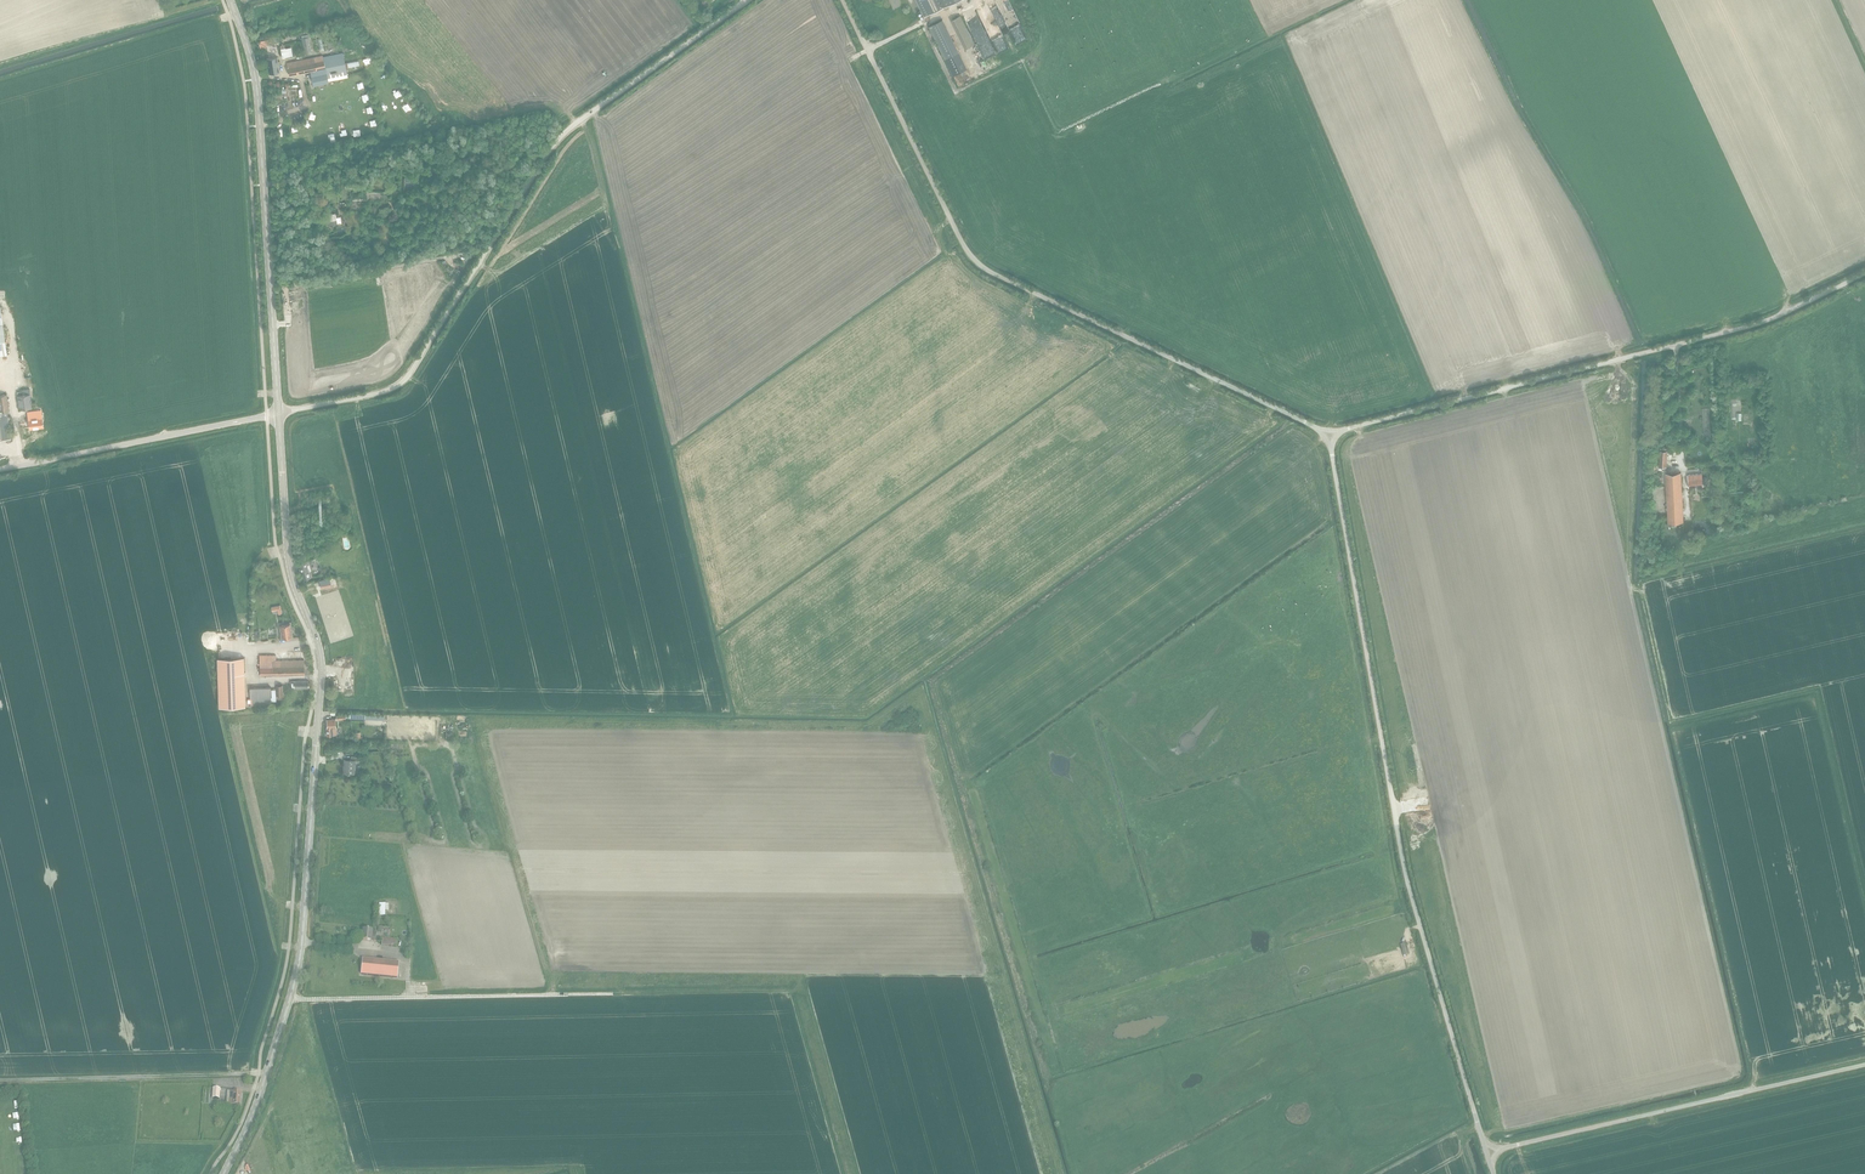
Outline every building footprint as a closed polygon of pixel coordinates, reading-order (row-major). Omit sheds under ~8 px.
[(924,16),(958,0),(916,0),(924,16)] [(880,12),(884,19),(888,17),(884,10),(880,12)] [(968,47),(975,44),(960,15),(954,18),(968,47)] [(942,19),(929,26),(953,75),(966,68),(942,19)] [(281,49),(282,58),(292,56),(291,48),(283,50),(283,49),(281,49)] [(286,62),(289,75),(311,70),(313,84),(328,81),(327,78),(347,74),(343,53),(323,57),(322,55),(286,62)] [(269,73),(279,71),(277,56),(266,58),(269,73)] [(334,216),(328,217),(329,222),(339,220),(337,211),(333,212),(334,216)] [(32,407),(30,393),(29,388),(22,389),(23,391),(17,392),(19,409),(32,407)] [(11,438),(8,411),(9,411),(7,394),(0,395),(0,439),(11,438)] [(41,409),(28,411),(29,419),(30,428),(44,426),(43,417),(42,417),(41,409)] [(1660,452),(1659,468),(1667,468),(1668,452),(1660,452)] [(1682,475),(1668,475),(1668,523),(1683,523),(1682,475)] [(1689,489),(1704,488),(1703,476),(1688,477),(1689,489)] [(299,563),(304,579),(310,578),(305,561),(299,563)] [(281,638),(292,637),(290,624),(280,625),(281,638)] [(260,675),(304,674),(304,659),(276,660),(276,655),(259,655),(260,675)] [(244,657),(217,658),(219,707),(245,706),(244,657)] [(272,687),(250,687),(251,706),(272,705),(272,687)] [(326,727),(327,735),(336,735),(335,718),(327,719),(327,727),(326,727)] [(358,761),(358,757),(351,756),(350,760),(344,759),(343,772),(354,774),(355,760),(358,761)] [(384,922),(384,915),(388,916),(389,911),(378,910),(377,917),(369,916),(368,926),(383,928),(383,927),(387,928),(387,923),(384,922)] [(375,941),(377,931),(373,930),(363,929),(362,940),(371,941),(375,941)] [(397,949),(398,941),(382,939),(381,947),(397,949)] [(1404,955),(1409,954),(1406,943),(1401,944),(1404,955)] [(362,958),(360,975),(397,979),(399,962),(362,958)] [(219,1098),(220,1088),(213,1088),(212,1098),(219,1098)] [(241,1092),(230,1091),(227,1091),(227,1099),(230,1099),(229,1104),(240,1105),(241,1092)]
